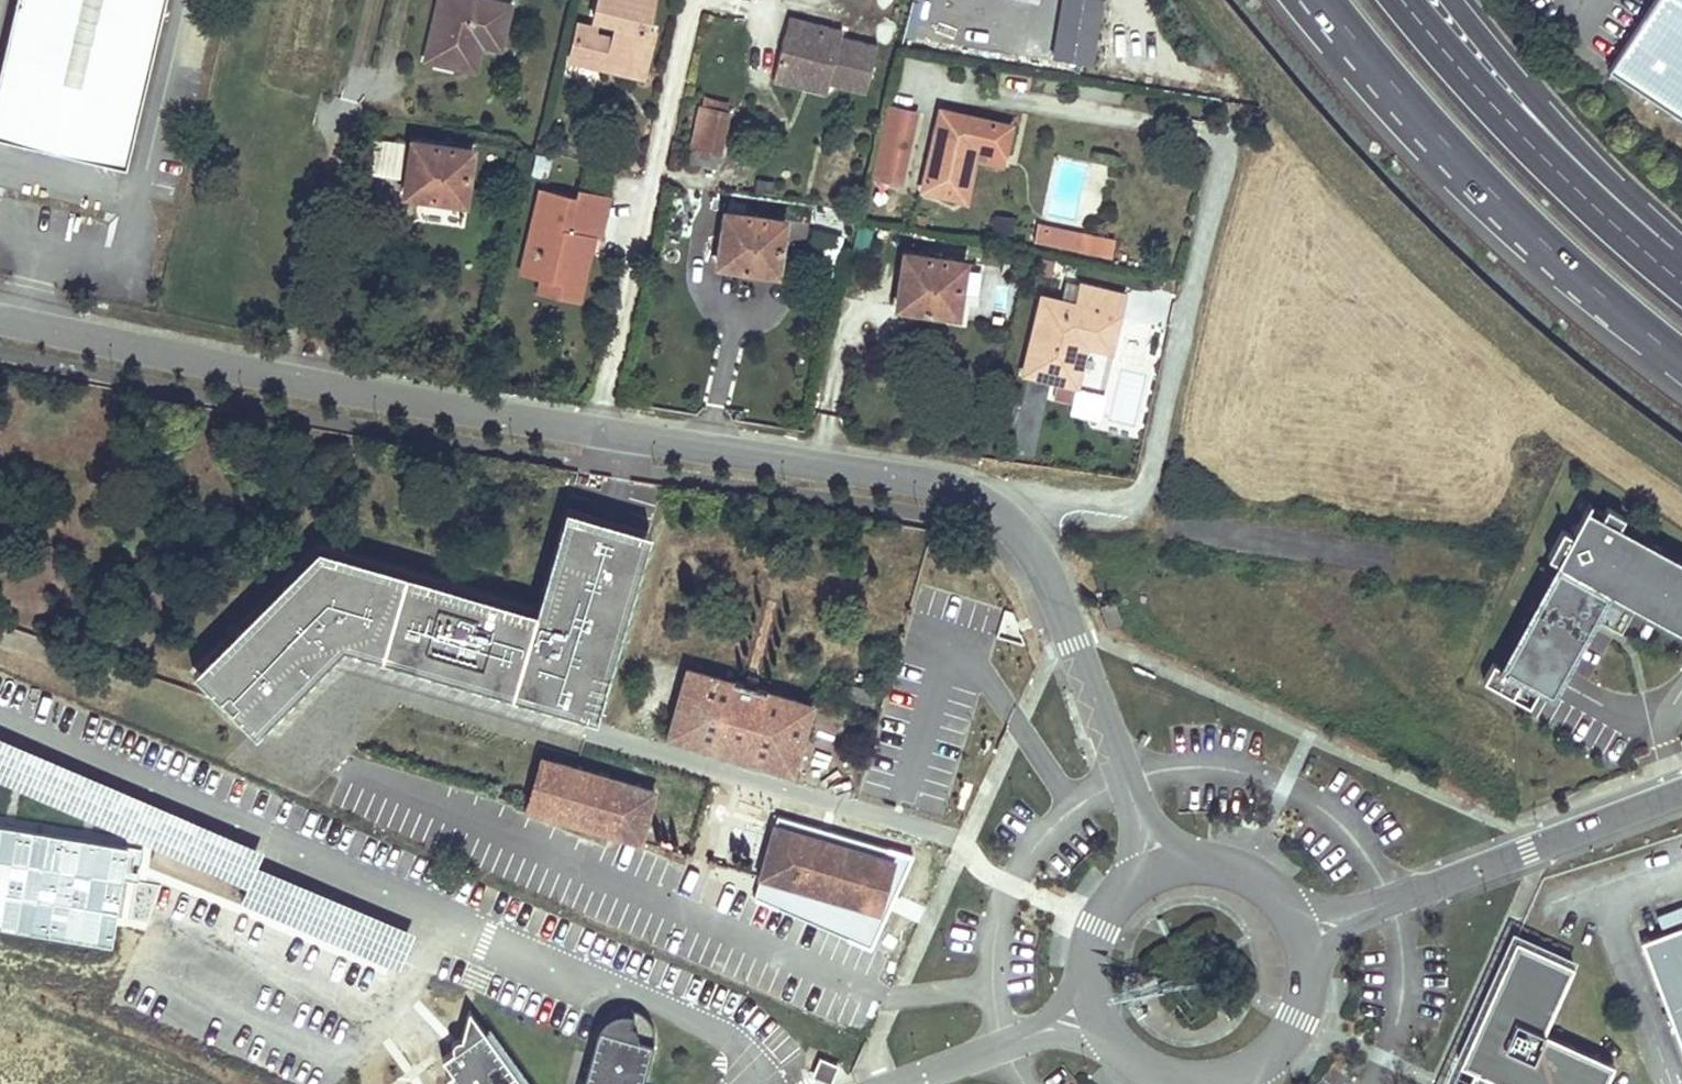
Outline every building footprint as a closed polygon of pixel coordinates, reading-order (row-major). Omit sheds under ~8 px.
[(0,68),(0,138),(125,168),(164,0),(16,0),(0,68)] [(500,48),(509,4),(490,0),(440,0),(427,60),(463,68),(469,41),(481,44),(500,48)] [(571,62),(598,68),(601,57),(646,67),(655,31),(648,30),(655,0),(600,0),(595,19),(617,24),(614,38),(596,34),(597,29),(580,25),(571,62)] [(1056,59),(1093,64),(1101,0),(1063,0),(1056,59)] [(1609,70),(1681,118),(1681,0),(1656,0),(1609,70)] [(790,17),(776,74),(806,82),(808,72),(831,77),(829,83),(867,92),(878,45),(842,36),(843,30),(790,17)] [(474,71),(481,44),(469,41),(463,68),(474,71)] [(601,57),(598,68),(644,79),(646,67),(601,57)] [(831,77),(808,72),(806,82),(776,74),(774,81),(827,94),(829,83),(831,77)] [(898,183),(915,111),(909,110),(910,105),(894,101),(893,106),(889,105),(872,177),(898,183)] [(719,151),(728,112),(701,106),(692,145),(719,151)] [(1004,154),(1011,125),(941,109),(922,189),(958,197),(966,163),(974,165),(975,159),(977,148),(1004,154)] [(402,176),(405,141),(374,139),(372,174),(402,176)] [(465,195),(471,150),(412,142),(405,194),(434,199),(435,191),(465,195)] [(719,151),(692,145),(689,161),(716,167),(719,151)] [(977,148),(975,159),(1002,166),(1004,154),(977,148)] [(966,163),(958,197),(966,199),(974,165),(966,163)] [(543,190),(523,272),(545,277),(564,282),(566,273),(586,277),(591,255),(584,253),(587,237),(601,240),(610,199),(580,192),(579,198),(543,190)] [(435,191),(434,199),(463,203),(465,195),(435,191)] [(777,266),(783,221),(725,213),(717,265),(747,270),(748,262),(777,266)] [(1013,221),(995,218),(993,231),(1011,234),(1013,221)] [(1036,227),(1031,244),(1050,248),(1053,237),(1043,233),(1043,228),(1036,227)] [(1053,237),(1050,248),(1078,255),(1082,237),(1043,228),(1043,233),(1053,237)] [(837,277),(840,234),(814,232),(811,275),(837,277)] [(959,309),(965,262),(906,253),(898,307),(929,311),(929,305),(959,309)] [(1055,265),(1042,261),(1036,281),(1049,284),(1055,265)] [(748,262),(747,270),(776,273),(777,266),(748,262)] [(545,277),(541,294),(580,303),(586,277),(566,273),(564,282),(545,277)] [(1043,297),(1024,373),(1078,386),(1088,345),(1091,331),(1100,333),(1105,313),(1122,318),(1127,296),(1083,285),(1078,305),(1043,297)] [(929,305),(929,311),(958,315),(959,309),(929,305)] [(1100,333),(1091,331),(1088,345),(1113,352),(1122,318),(1105,313),(1100,333)] [(1589,501),(1571,533),(1562,528),(1548,555),(1558,561),(1609,589),(1630,602),(1681,630),(1681,559),(1619,525),(1624,515),(1607,506),(1605,509),(1589,501)] [(311,549),(197,664),(259,728),(347,637),(602,710),(652,534),(568,510),(537,617),(311,549)] [(1609,589),(1558,561),(1494,673),(1545,702),(1587,627),(1609,589)] [(1609,589),(1587,627),(1608,639),(1630,602),(1609,589)] [(1121,621),(1114,600),(1100,605),(1107,626),(1121,621)] [(670,734),(793,770),(813,703),(763,688),(764,685),(735,676),(734,680),(689,667),(670,734)] [(849,685),(848,690),(860,694),(858,701),(871,705),(875,693),(849,685)] [(846,697),(858,701),(860,694),(848,690),(846,697)] [(539,812),(553,762),(539,758),(524,808),(539,812)] [(539,812),(638,842),(653,792),(553,762),(539,812)] [(869,788),(872,778),(864,775),(861,786),(869,788)] [(0,825),(0,926),(108,945),(122,849),(0,825)] [(890,880),(886,838),(843,842),(843,843),(776,825),(771,842),(778,845),(773,860),(766,858),(761,876),(852,903),(867,907),(873,906),(877,880),(890,880)] [(766,858),(773,860),(778,845),(771,842),(766,858)] [(1615,1063),(1545,1031),(1575,964),(1517,938),(1460,1062),(1474,1068),(1467,1083),(1458,1079),(1456,1083),(1606,1083),(1615,1063)] [(1647,953),(1681,1045),(1681,940),(1647,953)] [(465,1014),(456,1049),(439,1062),(447,1073),(441,1078),(446,1083),(516,1083),(465,1014)] [(654,1040),(654,1037),(654,1035),(652,1030),(649,1026),(647,1023),(643,1020),(641,1018),(639,1016),(636,1015),(629,1014),(625,1027),(622,1026),(619,1026),(615,1027),(612,1029),(609,1032),(608,1036),(608,1040),(609,1045),(611,1048),(613,1051),(616,1053),(615,1056),(594,1051),(583,1083),(643,1083),(654,1040)] [(839,1065),(819,1057),(812,1076),(831,1083),(839,1065)]
